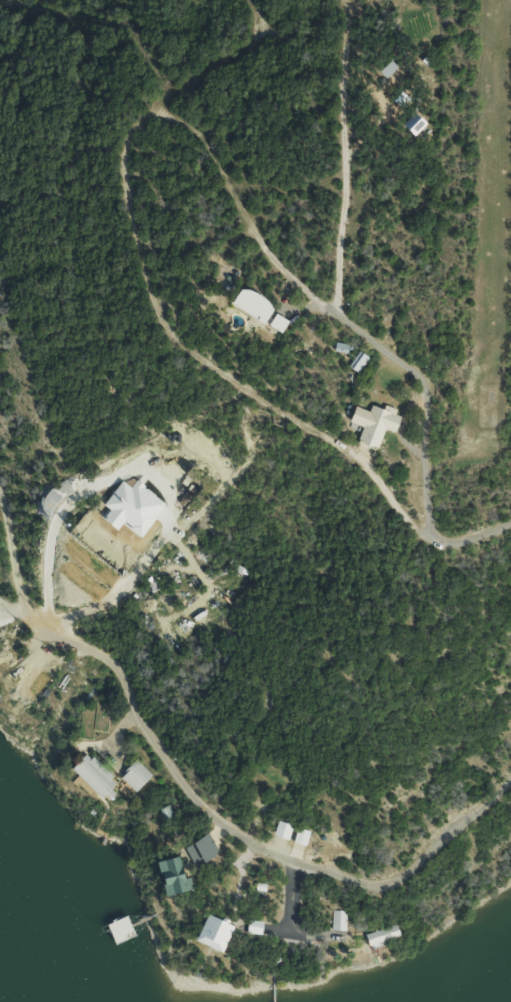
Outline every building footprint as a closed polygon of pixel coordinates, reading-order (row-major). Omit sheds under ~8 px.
[(259,326),(271,310),(240,287),(228,303),(259,326)] [(267,326),(278,334),(286,323),(274,315),(267,326)] [(347,367),(354,373),(366,359),(358,353),(347,367)] [(372,451),(382,430),(390,434),(397,419),(388,414),(370,405),(353,441),(372,451)] [(104,804),(113,794),(110,791),(119,782),(85,751),(68,771),(104,804)] [(118,777),(133,794),(152,776),(138,760),(118,777)] [(172,816),(168,806),(159,810),(163,820),(172,816)] [(274,837),(288,841),(293,826),(279,821),(274,837)] [(288,857),(302,861),(311,832),(297,828),(288,857)] [(195,869),(218,854),(205,835),(183,850),(195,869)] [(181,880),(176,857),(150,863),(157,898),(190,891),(187,879),(181,880)] [(346,932),(346,911),(332,911),(332,932),(346,932)] [(191,942),(217,955),(230,929),(204,916),(191,942)] [(366,948),(398,937),(394,924),(362,936),(366,948)]
